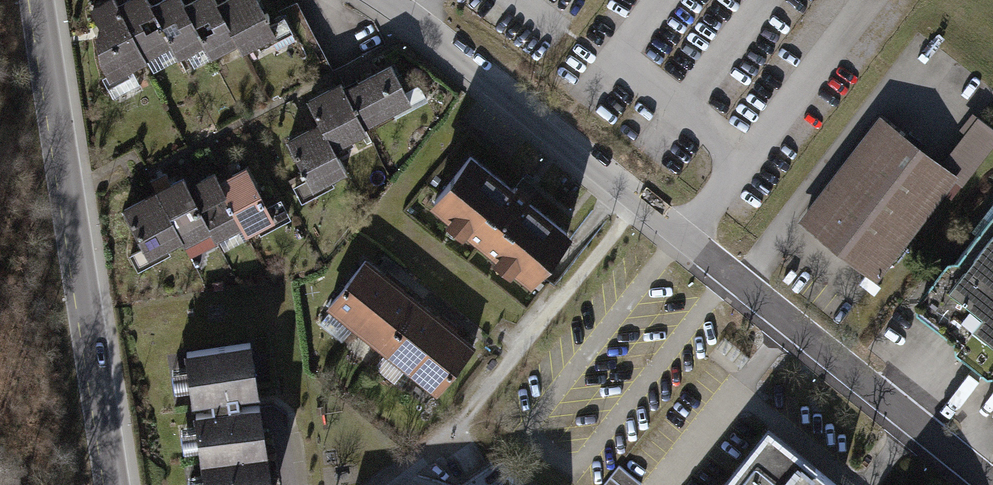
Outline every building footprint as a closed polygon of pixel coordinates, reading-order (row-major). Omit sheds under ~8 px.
[(214,51),(197,11),(193,0),(190,0),(175,6),(160,13),(179,56),(182,64),(214,51)] [(252,48),(234,7),(231,0),(224,0),(214,4),(197,11),(214,51),(219,62),(252,48)] [(288,44),(269,0),(249,0),(234,7),(252,48),(256,58),(288,44)] [(119,79),(156,63),(135,13),(131,3),(93,19),(114,66),(119,79)] [(157,65),(179,56),(160,13),(156,4),(145,8),(135,13),(157,65)] [(386,75),(357,92),(375,124),(416,101),(398,69),(386,75)] [(337,86),(310,101),(321,121),(337,149),(376,127),(375,124),(357,92),(350,79),(337,86)] [(886,120),(804,226),(841,255),(878,283),(960,176),(886,120)] [(309,128),(286,141),(310,184),(345,164),(337,149),(321,121),(309,128)] [(529,202),(462,153),(425,203),(538,287),(575,237),(529,202)] [(143,202),(124,212),(144,249),(150,260),(176,246),(187,240),(196,257),(224,242),(228,251),(277,225),(247,168),(237,174),(227,179),(224,172),(196,187),(190,176),(143,202)] [(967,289),(992,309),(992,254),(967,289)] [(376,285),(358,272),(321,322),(434,405),(471,355),(451,340),(430,325),(399,302),(376,285)] [(985,334),(992,340),(992,323),(985,334)] [(275,347),(187,358),(193,407),(272,396),(282,395),(275,347)] [(195,413),(205,484),(294,484),(283,402),(195,413)] [(768,431),(724,484),(836,484),(768,431)] [(645,477),(623,462),(606,484),(639,484),(645,477)]
